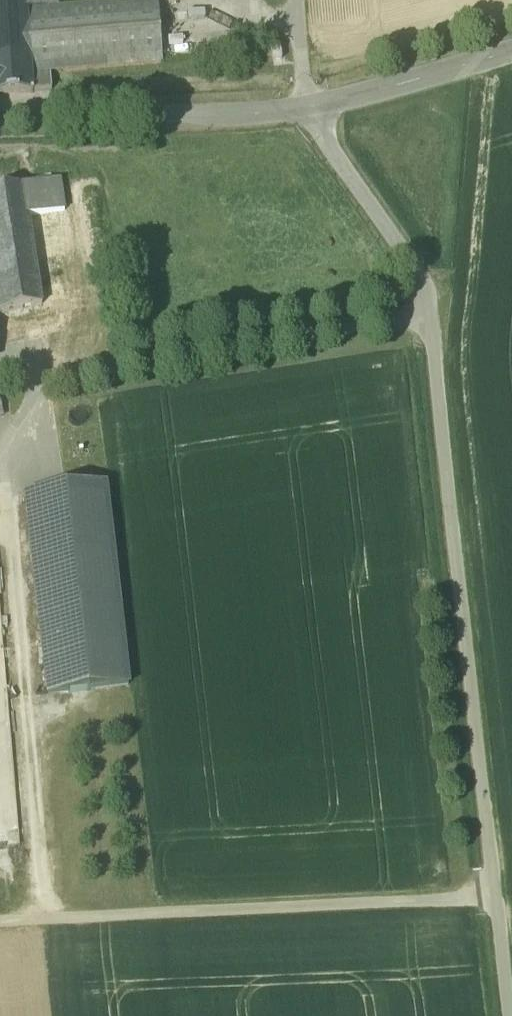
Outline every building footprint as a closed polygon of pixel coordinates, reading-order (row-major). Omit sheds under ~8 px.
[(32,92),(26,0),(0,0),(0,95),(32,93),(32,92)] [(32,92),(51,91),(50,73),(162,65),(157,3),(58,10),(57,0),(26,0),(32,92)] [(23,184),(27,210),(64,204),(59,178),(23,184)] [(41,303),(35,258),(27,210),(23,184),(0,188),(0,311),(41,303)] [(25,496),(48,695),(128,687),(105,488),(25,496)]
